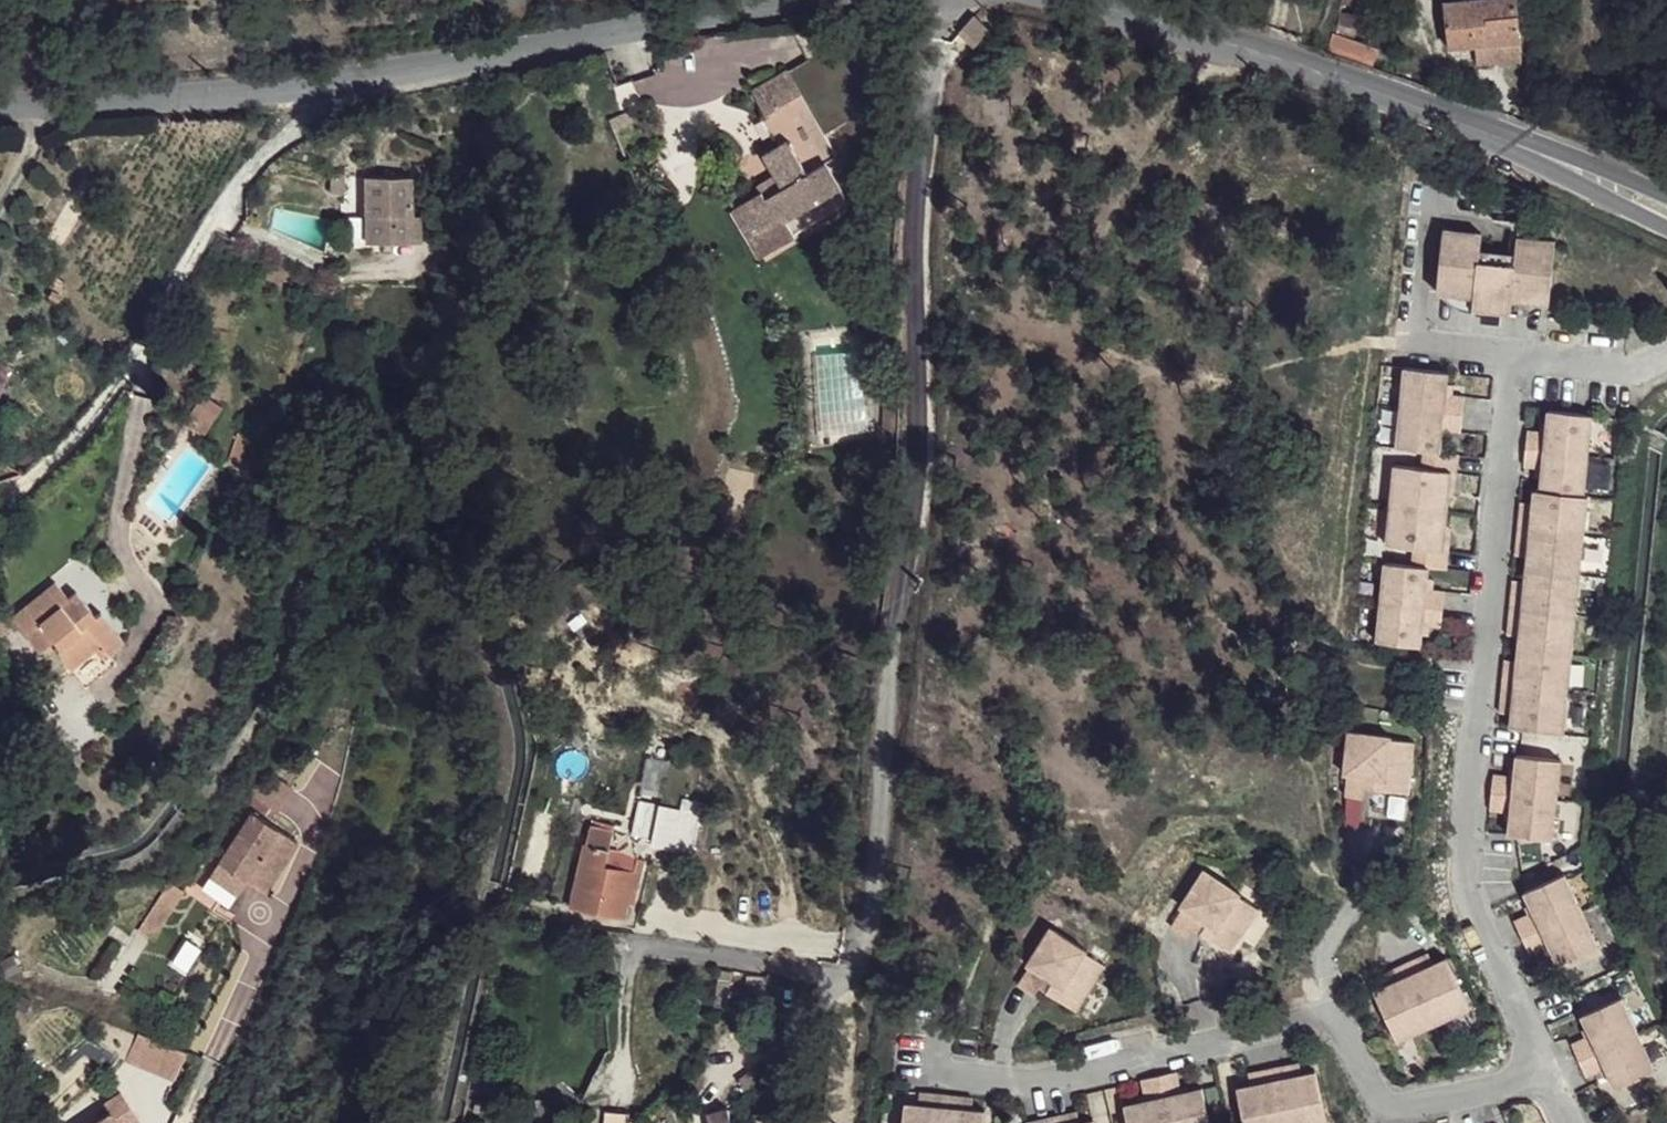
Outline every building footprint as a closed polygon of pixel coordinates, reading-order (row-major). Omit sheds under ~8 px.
[(941,13),(940,0),(927,0),(928,14),(941,13)] [(1352,0),(1343,0),(1331,45),(1369,56),(1374,39),(1368,5),(1352,0)] [(1449,47),(1523,39),(1519,0),(1446,0),(1449,47)] [(793,81),(759,97),(765,104),(799,88),(793,81)] [(799,88),(765,104),(773,119),(785,116),(807,102),(799,88)] [(773,119),(767,124),(775,135),(789,128),(785,116),(773,119)] [(828,120),(789,141),(792,145),(814,180),(831,172),(845,162),(828,120)] [(760,198),(750,204),(774,250),(795,241),(790,230),(819,211),(823,218),(850,204),(831,172),(814,180),(792,145),(767,159),(785,193),(766,205),(760,198)] [(362,174),(364,213),(364,237),(417,236),(417,208),(410,209),(408,172),(362,174)] [(750,204),(739,210),(764,256),(774,250),(750,204)] [(819,211),(790,230),(795,241),(826,224),(823,218),(819,211)] [(1487,234),(1450,232),(1444,295),(1480,299),(1479,314),(1516,318),(1518,304),(1554,308),(1558,244),(1522,240),(1520,265),(1485,262),(1487,234)] [(1456,376),(1414,371),(1404,453),(1431,454),(1447,456),(1451,435),(1468,437),(1470,399),(1453,398),(1456,376)] [(202,393),(183,421),(205,436),(224,408),(202,393)] [(888,438),(906,438),(907,396),(889,396),(888,438)] [(1601,419),(1556,413),(1554,436),(1535,433),(1532,469),(1549,470),(1550,495),(1541,493),(1539,506),(1531,505),(1521,559),(1532,561),(1531,586),(1523,586),(1515,640),(1525,640),(1524,666),(1514,663),(1506,716),(1518,719),(1517,732),(1573,737),(1598,500),(1590,499),(1601,419)] [(1447,456),(1431,454),(1430,474),(1464,479),(1466,458),(1447,456)] [(1430,474),(1404,471),(1396,548),(1421,551),(1459,554),(1464,479),(1430,474)] [(1459,554),(1421,551),(1421,572),(1437,572),(1455,574),(1459,554)] [(1392,570),(1385,647),(1433,651),(1433,632),(1449,635),(1452,597),(1435,595),(1437,572),(1421,572),(1392,570)] [(52,583),(15,620),(48,657),(63,646),(72,653),(114,628),(98,612),(83,623),(79,611),(52,583)] [(114,628),(72,653),(80,664),(100,644),(107,652),(123,638),(114,628)] [(71,669),(81,680),(116,659),(107,652),(100,644),(80,664),(71,669)] [(1408,744),(1364,739),(1358,783),(1362,783),(1359,805),(1378,807),(1380,792),(1389,793),(1388,799),(1424,802),(1431,750),(1407,747),(1408,744)] [(1531,789),(1510,786),(1504,822),(1526,825),(1524,846),(1568,852),(1578,772),(1534,766),(1531,789)] [(639,802),(634,828),(656,833),(654,841),(675,846),(683,808),(639,802)] [(299,839),(254,808),(223,855),(250,873),(268,885),(299,839)] [(592,825),(578,907),(626,913),(630,893),(635,894),(643,855),(637,855),(633,869),(606,864),(610,851),(614,828),(592,825)] [(610,851),(606,864),(633,869),(637,855),(610,851)] [(250,873),(223,855),(213,870),(241,887),(250,873)] [(1252,900),(1215,876),(1191,912),(1194,913),(1181,931),(1197,943),(1205,930),(1213,935),(1210,939),(1240,960),(1270,916),(1250,903),(1252,900)] [(1612,961),(1579,887),(1538,905),(1547,924),(1527,934),(1542,968),(1562,959),(1571,979),(1612,961)] [(1095,956),(1058,932),(1035,968),(1037,969),(1025,988),(1041,999),(1050,986),(1057,991),(1054,995),(1084,1014),(1113,971),(1093,958),(1095,956)] [(1404,993),(1384,1002),(1407,1053),(1481,1019),(1458,969),(1438,978),(1433,967),(1399,982),(1404,993)] [(1666,1086),(1634,1012),(1593,1030),(1602,1050),(1582,1059),(1597,1093),(1617,1084),(1625,1104),(1666,1086)] [(176,1081),(188,1052),(137,1032),(126,1061),(176,1081)] [(1245,1096),(1250,1122),(1333,1122),(1324,1080),(1303,1084),(1300,1072),(1264,1079),(1266,1091),(1245,1096)] [(1130,1111),(1132,1122),(1215,1122),(1210,1095),(1188,1100),(1184,1078),(1148,1085),(1152,1106),(1130,1111)] [(73,1122),(112,1122),(126,1113),(107,1085),(91,1097),(98,1106),(73,1122)] [(911,1111),(909,1122),(990,1122),(990,1121),(968,1118),(970,1107),(934,1102),(932,1114),(911,1111)] [(713,1122),(733,1122),(731,1114),(712,1121),(713,1122)]
